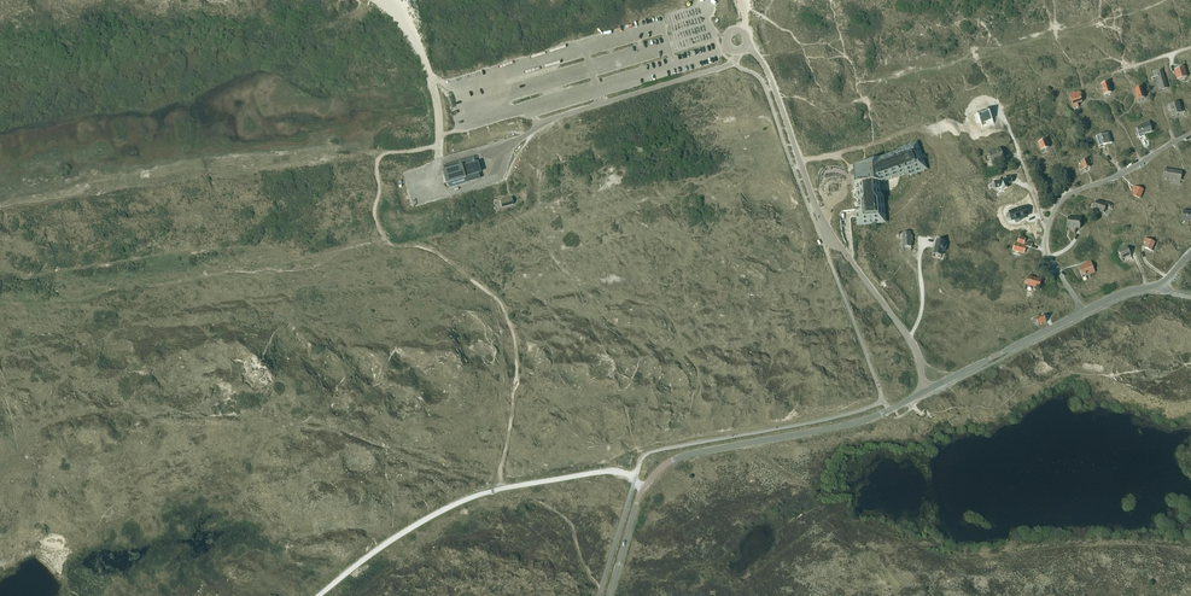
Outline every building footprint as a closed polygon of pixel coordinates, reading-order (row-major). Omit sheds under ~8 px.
[(1186,78),(1184,68),(1175,71),(1177,80),(1186,78)] [(1167,88),(1162,72),(1156,74),(1160,87),(1158,87),(1159,91),(1167,88)] [(1108,83),(1102,85),(1105,95),(1111,93),(1108,83)] [(1142,88),(1135,90),(1138,100),(1145,98),(1142,88)] [(1079,93),(1070,96),(1074,108),(1078,107),(1077,104),(1082,102),(1080,97),(1082,97),(1081,93),(1079,93)] [(1181,114),(1178,104),(1169,106),(1172,116),(1181,114)] [(988,110),(979,113),(983,124),(992,120),(988,110)] [(1144,137),(1144,134),(1152,132),(1149,122),(1141,125),(1141,127),(1137,128),(1139,138),(1144,137)] [(1109,133),(1096,137),(1099,147),(1112,143),(1109,133)] [(1038,143),(1041,151),(1049,148),(1046,140),(1038,143)] [(877,198),(876,184),(882,183),(924,168),(916,146),(898,153),(899,155),(878,163),(877,159),(857,166),(858,168),(857,169),(857,168),(854,169),(854,174),(857,174),(858,184),(856,185),(856,186),(859,185),(861,209),(854,210),(855,216),(859,215),(860,223),(883,221),(881,198),(877,198)] [(988,154),(991,163),(1004,158),(1000,149),(988,154)] [(460,162),(444,166),(445,171),(443,172),(446,184),(448,183),(450,188),(466,183),(479,179),(478,174),(480,173),(477,164),(475,164),(474,159),(460,162)] [(1079,167),(1080,171),(1090,168),(1087,160),(1081,163),(1082,165),(1079,167)] [(1181,173),(1164,170),(1163,176),(1169,177),(1168,182),(1179,184),(1181,173)] [(1009,177),(994,182),(996,188),(997,192),(1009,188),(1008,184),(1011,183),(1010,180),(1009,177)] [(1133,196),(1140,199),(1143,191),(1134,187),(1133,191),(1135,192),(1133,196)] [(501,200),(502,207),(514,204),(512,197),(501,200)] [(1106,202),(1105,204),(1097,201),(1094,210),(1103,213),(1106,206),(1110,208),(1111,204),(1106,202)] [(1026,209),(1010,214),(1012,221),(1021,218),(1021,219),(1021,220),(1025,219),(1024,218),(1024,216),(1028,215),(1027,213),(1026,209)] [(1182,221),(1189,223),(1189,222),(1190,222),(1190,212),(1183,211),(1182,221)] [(1080,229),(1081,220),(1068,218),(1067,228),(1080,229)] [(902,233),(903,247),(911,247),(911,243),(913,243),(912,236),(911,236),(911,233),(902,233)] [(1026,247),(1031,249),(1032,245),(1026,243),(1025,245),(1024,245),(1025,239),(1019,237),(1018,243),(1019,243),(1018,245),(1015,244),(1013,251),(1024,254),(1026,247)] [(1144,248),(1151,251),(1155,243),(1146,239),(1144,243),(1146,243),(1144,248)] [(937,240),(934,254),(942,256),(943,252),(944,252),(946,246),(944,245),(945,242),(937,240)] [(1131,256),(1127,247),(1118,251),(1122,260),(1131,256)] [(1085,264),(1085,266),(1080,268),(1083,276),(1089,274),(1090,275),(1095,273),(1091,262),(1085,264)] [(1029,276),(1029,277),(1026,285),(1039,289),(1042,278),(1039,277),(1038,280),(1031,278),(1032,276),(1029,276)] [(1039,326),(1046,322),(1043,316),(1040,318),(1039,316),(1036,318),(1037,320),(1036,320),(1039,326)] [(251,369),(249,371),(250,371),(248,373),(249,375),(252,373),(253,373),(257,375),(261,375),(256,379),(256,383),(259,383),(258,380),(259,380),(260,379),(264,376),(264,370),(259,370),(258,372),(256,372),(256,373),(254,372),(253,370),(251,369)]
